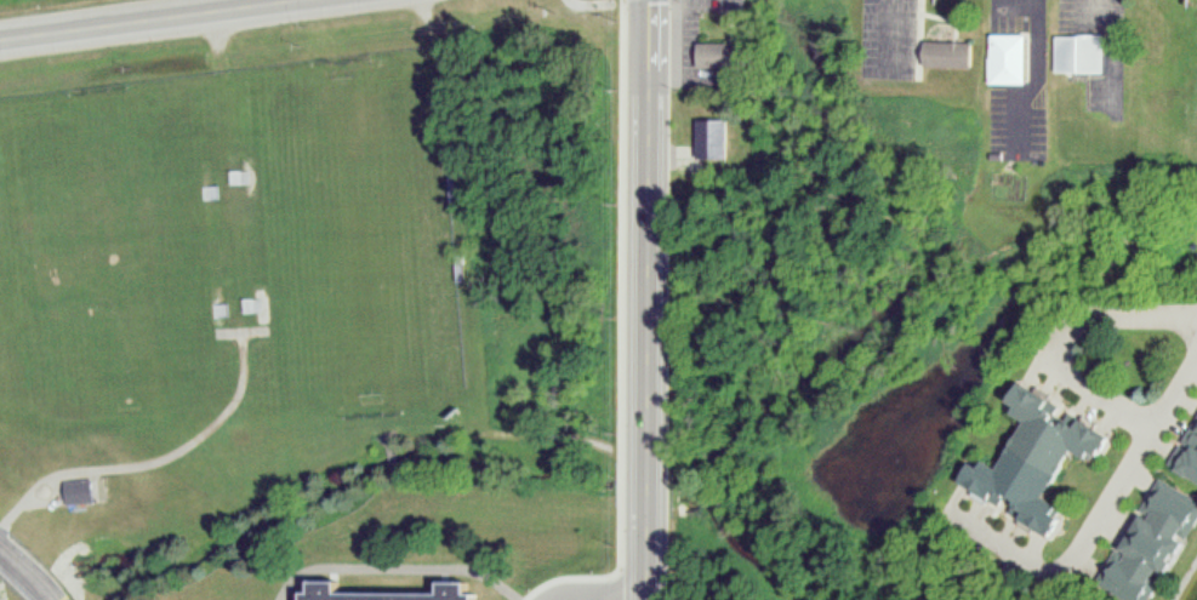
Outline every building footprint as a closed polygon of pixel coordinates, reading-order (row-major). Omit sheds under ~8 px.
[(991,80),(1027,80),(1027,32),(991,30),(991,80)] [(1054,67),(1104,68),(1104,32),(1055,30),(1054,67)] [(925,62),(927,36),(973,38),(971,64),(925,62)] [(724,41),(692,41),(692,68),(724,68),(724,41)] [(723,158),(723,118),(692,118),(692,158),(723,158)] [(1040,531),(1051,509),(1037,495),(1056,474),(1066,454),(1086,465),(1104,446),(1109,437),(1061,413),(1045,398),(1010,380),(998,393),(994,399),(1002,406),(999,412),(1013,419),(989,466),(973,458),(967,465),(958,461),(946,484),(1040,531)] [(1166,472),(1196,486),(1196,402),(1166,472)] [(1154,477),(1090,582),(1121,599),(1144,599),(1196,512),(1196,503),(1154,477)] [(72,480),(72,502),(99,502),(99,480),(72,480)] [(300,583),(300,599),(469,599),(469,584),(300,583)]
